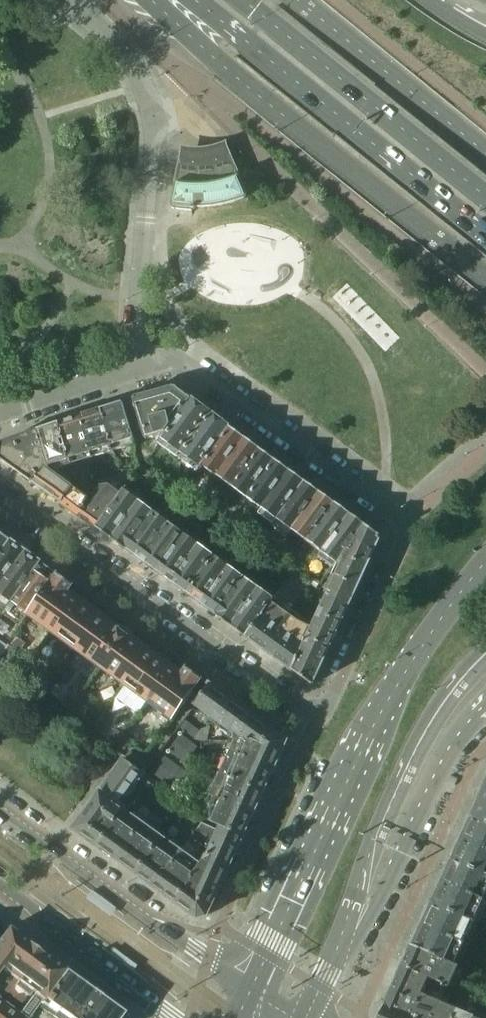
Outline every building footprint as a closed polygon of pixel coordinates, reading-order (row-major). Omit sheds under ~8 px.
[(246,193),(228,154),(213,159),(197,160),(181,159),(171,205),(171,207),(172,208),(172,209),(173,209),(173,210),(174,210),(192,212),(192,210),(195,210),(195,208),(209,208),(224,205),(244,199),(245,198),(246,197),(246,196),(246,195),(246,194),(246,193)] [(176,389),(136,399),(144,423),(140,425),(143,433),(146,432),(149,441),(167,436),(193,401),(176,389)] [(136,399),(123,403),(134,436),(143,433),(140,425),(144,423),(136,399)] [(213,415),(193,401),(167,436),(161,445),(180,459),(213,415)] [(123,403),(102,410),(116,452),(137,445),(134,436),(123,403)] [(102,410),(82,417),(94,459),(116,452),(102,410)] [(232,429),(213,415),(180,459),(200,474),(205,467),(232,429)] [(82,417),(60,423),(73,465),(94,459),(82,417)] [(41,430),(53,465),(55,471),(73,465),(60,423),(41,430)] [(247,440),(232,429),(205,467),(219,478),(247,440)] [(0,456),(0,459),(33,483),(44,468),(53,465),(41,430),(2,443),(0,456)] [(262,451),(247,440),(219,478),(234,489),(262,451)] [(277,462),(262,451),(234,489),(249,500),(277,462)] [(264,511),(292,473),(277,462),(249,500),(264,511)] [(54,471),(55,471),(53,465),(44,468),(33,483),(62,504),(75,487),(54,471)] [(279,521),(306,483),(292,473),(264,511),(279,521)] [(80,517),(100,489),(90,482),(82,493),(75,487),(62,504),(80,517)] [(321,494),(306,483),(279,521),(293,532),(321,494)] [(98,530),(122,497),(110,488),(101,488),(100,489),(80,517),(98,530)] [(113,541),(140,504),(131,497),(126,493),(122,497),(98,530),(113,541)] [(336,505),(321,494),(293,532),(308,543),(336,505)] [(128,552),(155,515),(152,512),(140,504),(113,541),(128,552)] [(351,516),(336,505),(308,543),(323,554),(351,516)] [(143,562),(170,525),(155,515),(128,552),(143,562)] [(366,527),(351,516),(323,554),(338,565),(366,527)] [(170,525),(143,562),(157,573),(185,536),(170,525)] [(380,537),(366,527),(338,565),(336,566),(340,569),(337,577),(357,587),(380,537)] [(0,533),(0,557),(12,541),(0,533)] [(185,536),(157,573),(173,585),(201,548),(185,536)] [(27,552),(12,541),(0,557),(0,589),(27,552)] [(201,548),(173,585),(188,595),(215,558),(201,548)] [(27,552),(0,589),(0,604),(8,610),(42,563),(27,552)] [(262,552),(257,559),(271,570),(276,563),(262,552)] [(203,606),(230,569),(215,558),(188,595),(203,606)] [(249,572),(255,563),(247,558),(241,567),(249,572)] [(60,577),(42,563),(8,610),(27,624),(32,617),(60,577)] [(217,617),(244,580),(234,572),(230,569),(203,606),(217,617)] [(73,586),(60,577),(32,617),(172,720),(202,679),(187,669),(182,675),(131,638),(133,636),(120,627),(119,629),(68,592),(73,586)] [(333,638),(357,587),(337,577),(335,580),(332,587),(313,629),(333,638)] [(244,580),(217,617),(232,627),(259,591),(244,580)] [(259,591),(232,627),(247,638),(272,605),(274,601),(259,591)] [(272,605),(247,638),(270,655),(295,614),(289,610),(285,615),(272,605)] [(295,614),(270,655),(293,672),(312,631),(299,625),(302,619),(295,614)] [(312,631),(293,672),(312,685),(333,638),(313,629),(312,631)] [(15,639),(11,646),(20,653),(25,646),(15,639)] [(10,647),(0,640),(0,660),(10,647)] [(6,672),(20,653),(11,646),(10,647),(0,660),(0,668),(6,672)] [(25,657),(20,653),(6,672),(12,676),(25,657)] [(44,679),(37,689),(47,696),(54,686),(44,679)] [(236,705),(209,685),(208,688),(196,704),(222,723),(236,705)] [(69,698),(62,707),(78,719),(86,709),(69,698)] [(270,729),(236,705),(222,723),(238,736),(237,738),(253,738),(264,743),(270,729)] [(183,731),(189,722),(189,721),(186,718),(181,725),(178,728),(183,731)] [(186,734),(193,725),(193,724),(189,721),(189,722),(183,731),(186,734)] [(190,736),(197,727),(193,724),(193,725),(186,734),(190,736)] [(193,739),(200,729),(197,727),(190,736),(193,739)] [(210,728),(200,729),(193,739),(197,741),(208,741),(210,728)] [(253,738),(237,738),(222,771),(264,790),(286,741),(270,729),(264,743),(253,738)] [(117,732),(110,742),(126,754),(130,748),(133,744),(117,732)] [(198,746),(181,734),(179,736),(196,749),(198,746)] [(196,749),(179,736),(176,741),(184,746),(193,753),(196,749)] [(184,746),(176,741),(174,744),(181,750),(190,757),(193,753),(184,746)] [(181,750),(174,744),(168,752),(185,763),(190,757),(181,750)] [(131,755),(127,761),(144,773),(145,774),(146,773),(150,768),(131,755)] [(190,773),(176,763),(166,755),(163,759),(187,777),(190,773)] [(96,846),(124,808),(117,803),(125,793),(128,795),(144,773),(127,761),(124,759),(73,830),(96,846)] [(187,777),(163,759),(160,763),(168,768),(171,771),(184,781),(187,777)] [(171,771),(168,768),(160,763),(157,767),(182,785),(184,781),(171,771)] [(182,785),(157,767),(154,772),(164,780),(177,791),(182,785)] [(264,790),(222,771),(213,793),(216,794),(212,802),(214,822),(222,826),(243,836),(264,790)] [(158,782),(151,777),(146,773),(145,774),(141,781),(152,789),(158,782)] [(160,801),(165,793),(159,789),(157,787),(143,804),(152,812),(158,804),(160,801)] [(485,787),(472,815),(485,821),(485,788),(485,787)] [(165,793),(160,801),(163,803),(169,796),(165,793)] [(169,796),(163,803),(166,806),(172,798),(169,796)] [(135,874),(163,836),(124,808),(96,846),(135,874)] [(472,815),(462,837),(485,848),(485,821),(472,815)] [(206,916),(241,840),(243,836),(222,826),(220,830),(204,822),(183,851),(163,836),(135,874),(197,919),(206,916)] [(462,837),(452,859),(485,874),(485,848),(462,837)] [(452,859),(442,880),(484,899),(485,896),(485,874),(452,859)] [(474,921),(484,899),(442,880),(433,902),(474,921)] [(474,921),(433,902),(423,923),(465,942),(474,921)] [(454,964),(465,942),(423,923),(413,946),(454,964)] [(29,945),(7,929),(0,938),(0,969),(34,994),(41,998),(62,970),(29,945)] [(459,967),(454,964),(413,946),(404,966),(448,985),(450,986),(459,967)] [(441,1001),(446,992),(448,985),(404,966),(380,1017),(433,1017),(441,1001)] [(469,995),(468,996),(480,1001),(484,991),(485,992),(485,970),(479,967),(475,976),(477,977),(469,995)] [(41,998),(35,1005),(37,1006),(55,1017),(118,1017),(122,1013),(62,970),(41,998)] [(19,1014),(0,1000),(0,1017),(25,1017),(19,1014)] [(433,1017),(455,1017),(459,1009),(441,1001),(433,1017)] [(455,1017),(476,1017),(476,1016),(459,1009),(455,1017)]
